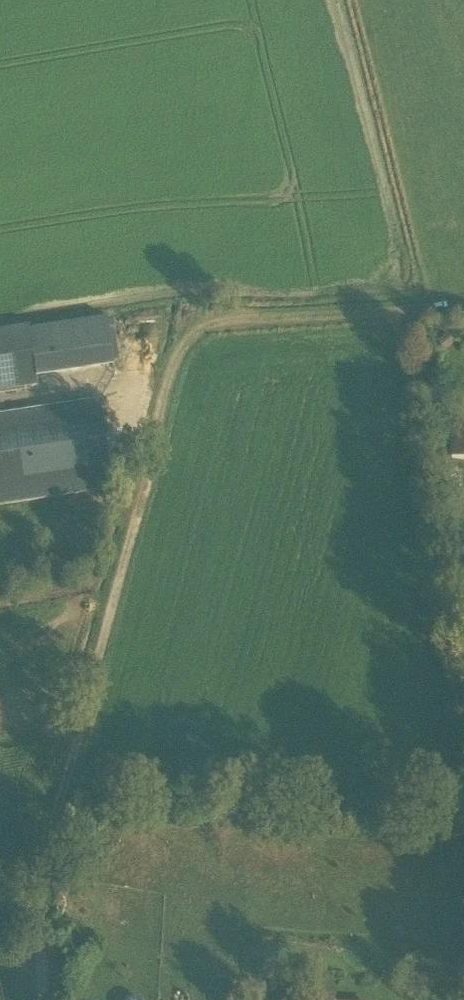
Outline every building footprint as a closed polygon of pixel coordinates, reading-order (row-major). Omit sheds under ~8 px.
[(8,334),(0,335),(0,393),(39,387),(37,378),(114,367),(108,319),(8,334)] [(113,487),(100,400),(0,415),(0,504),(113,487)] [(463,459),(463,421),(455,420),(450,457),(463,459)] [(291,999),(317,999),(317,992),(292,991),(291,999)]
